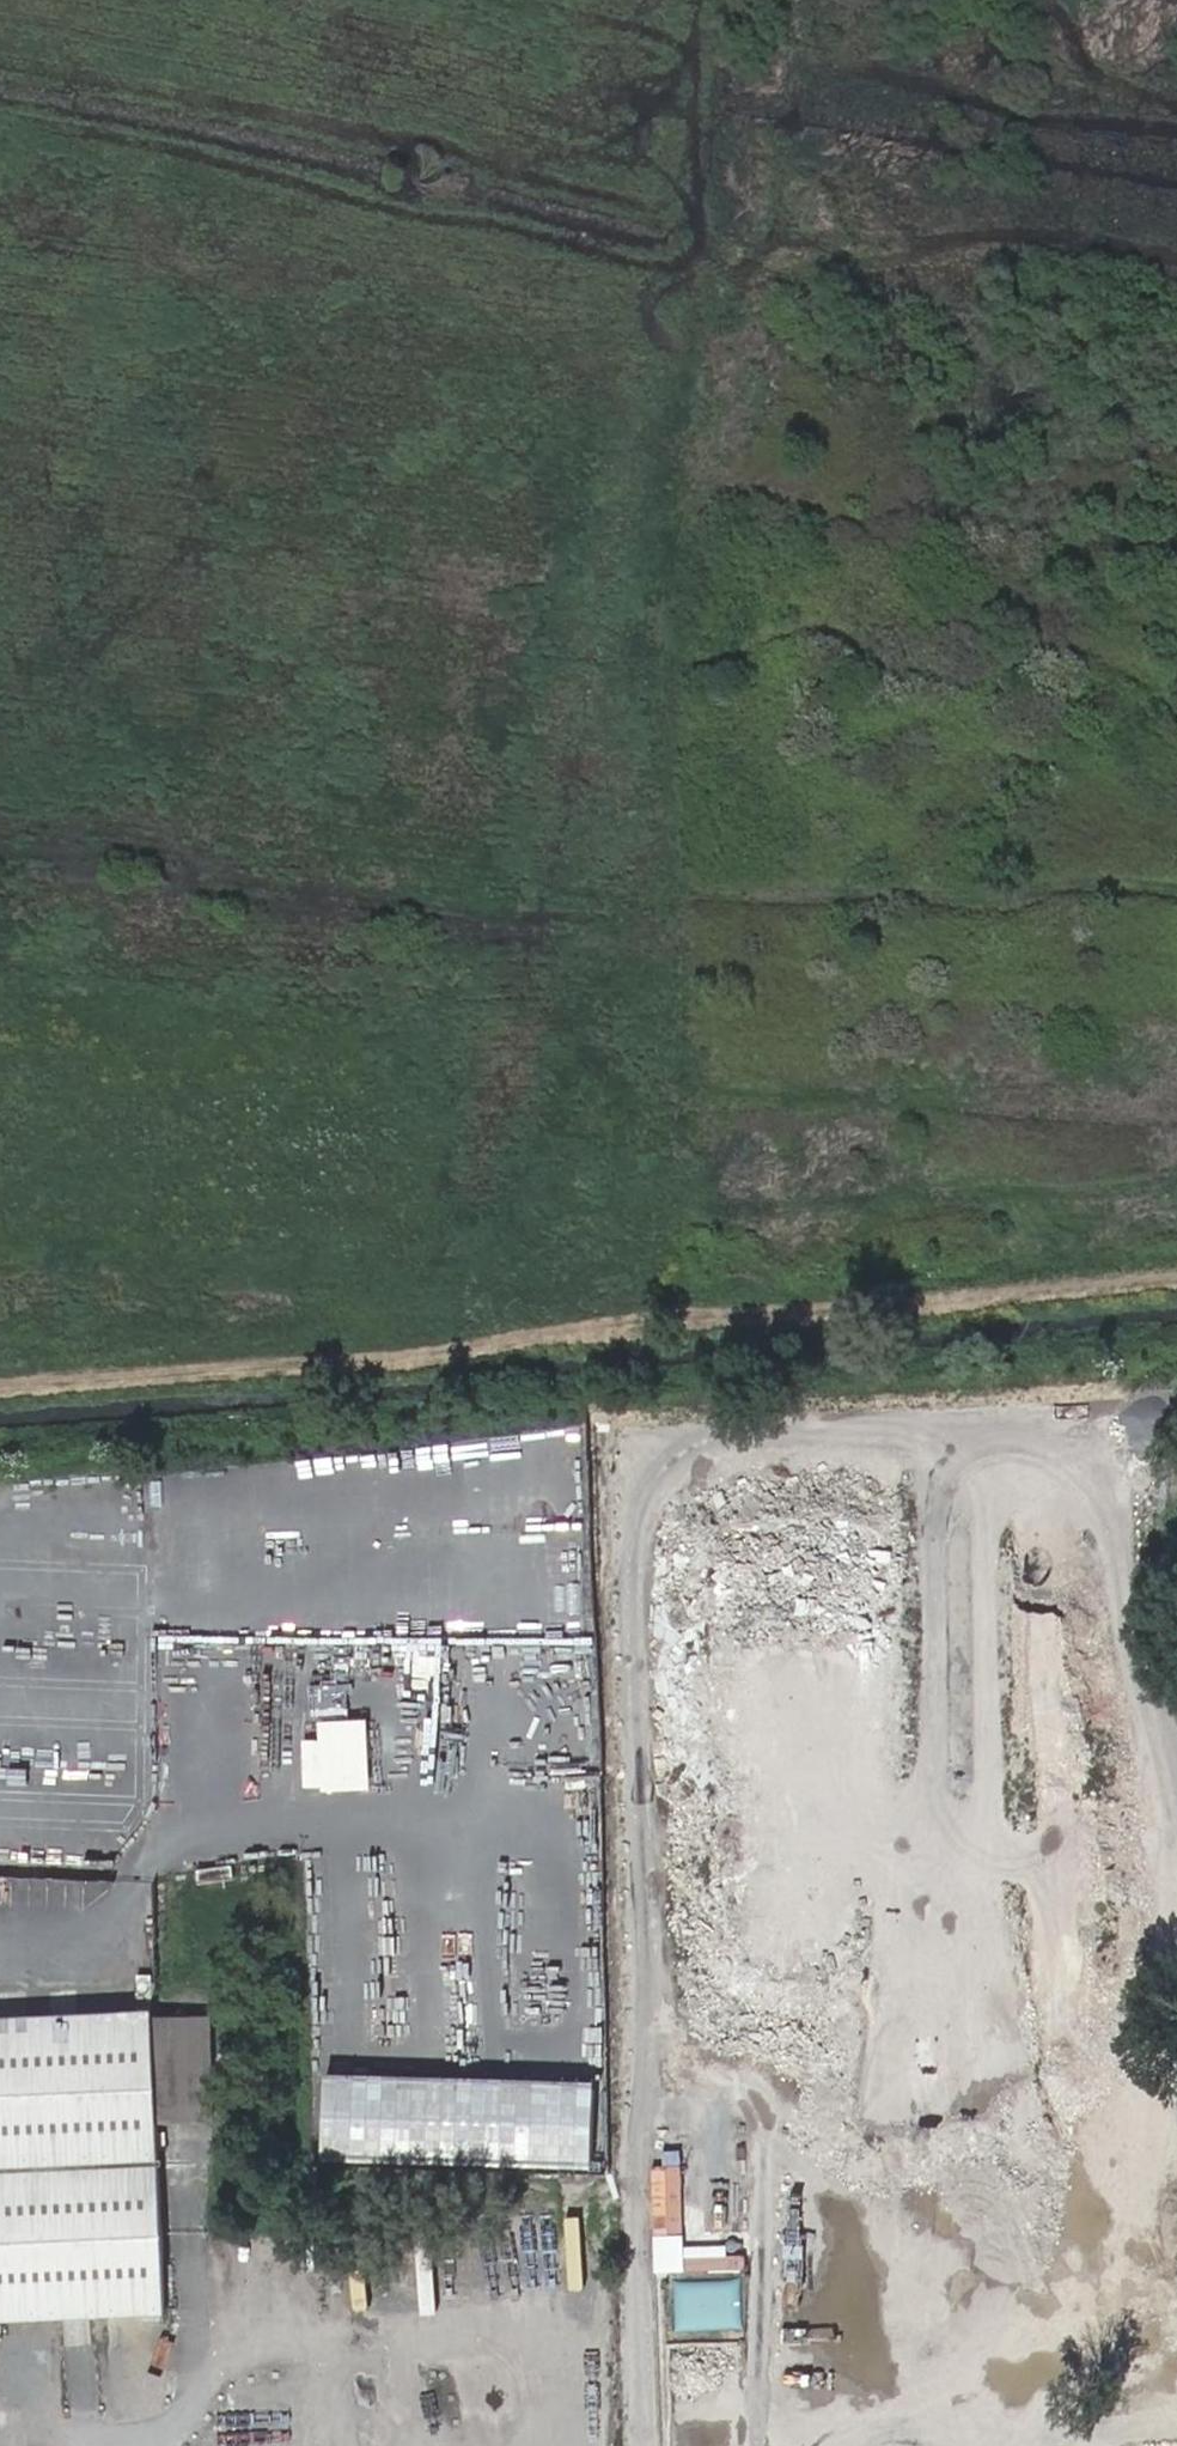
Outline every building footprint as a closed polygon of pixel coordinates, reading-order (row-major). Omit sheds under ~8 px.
[(578,1420),(447,1437),(451,1471),(514,1463),(519,1504),(588,1496),(578,1420)] [(0,2014),(0,2318),(175,2311),(162,2007),(0,2014)] [(601,2080),(329,2071),(326,2158),(598,2167),(601,2080)] [(657,2164),(657,2269),(686,2269),(686,2164),(657,2164)] [(743,2327),(744,2278),(679,2277),(678,2326),(743,2327)]
